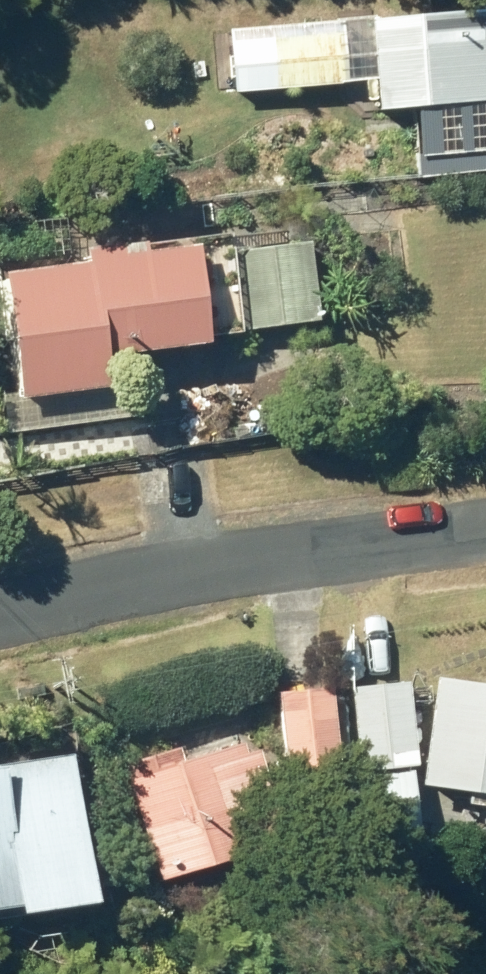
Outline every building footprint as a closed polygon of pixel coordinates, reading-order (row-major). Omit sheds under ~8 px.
[(411,22),(412,32),(368,36),(375,118),(441,114),(485,111),(485,16),(411,22)] [(343,40),(267,45),(271,92),(346,87),(343,40)] [(441,114),(443,153),(485,150),(485,111),(441,114)] [(223,258),(233,339),(320,327),(310,247),(223,258)] [(16,409),(102,397),(98,369),(203,354),(189,259),(0,284),(0,299),(16,409)] [(485,792),(485,683),(420,672),(400,779),(485,792)] [(332,684),(336,766),(399,762),(394,677),(332,684)] [(260,684),(265,777),(319,775),(316,682),(260,684)] [(102,764),(136,874),(257,838),(223,728),(102,764)] [(44,748),(0,755),(0,902),(61,893),(44,748)]
